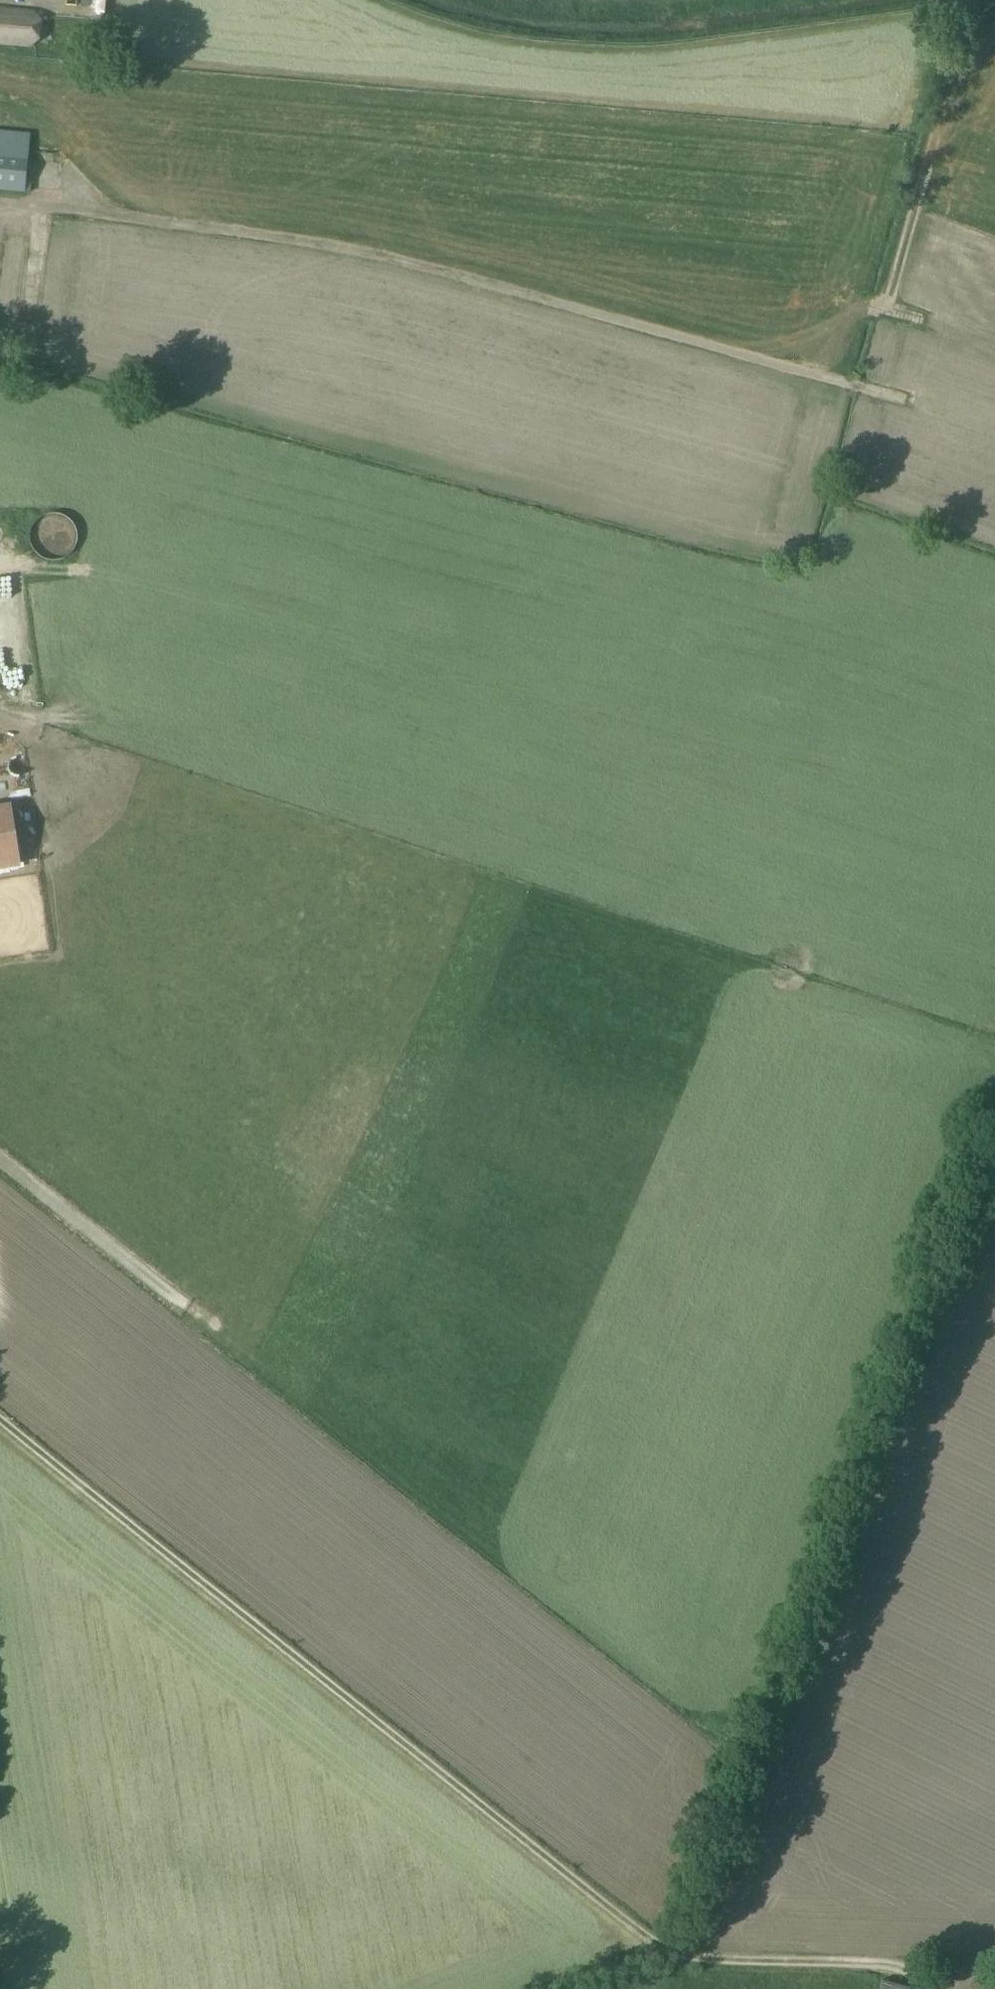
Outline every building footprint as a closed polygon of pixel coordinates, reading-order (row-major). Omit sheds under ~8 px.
[(41,0),(40,13),(55,14),(55,0),(33,0),(41,0)] [(25,48),(29,48),(40,40),(43,19),(35,10),(34,9),(0,6),(0,45),(25,48)] [(24,192),(30,133),(0,130),(0,190),(24,192)] [(64,516),(57,514),(50,513),(41,515),(36,519),(32,525),(29,532),(29,540),(31,546),(35,552),(42,557),(49,560),(60,559),(72,550),(76,539),(74,527),(70,521),(64,516)] [(0,804),(0,865),(21,861),(12,802),(0,804)] [(870,1988),(866,1976),(853,1981),(856,1988),(868,1988),(870,1988)]
